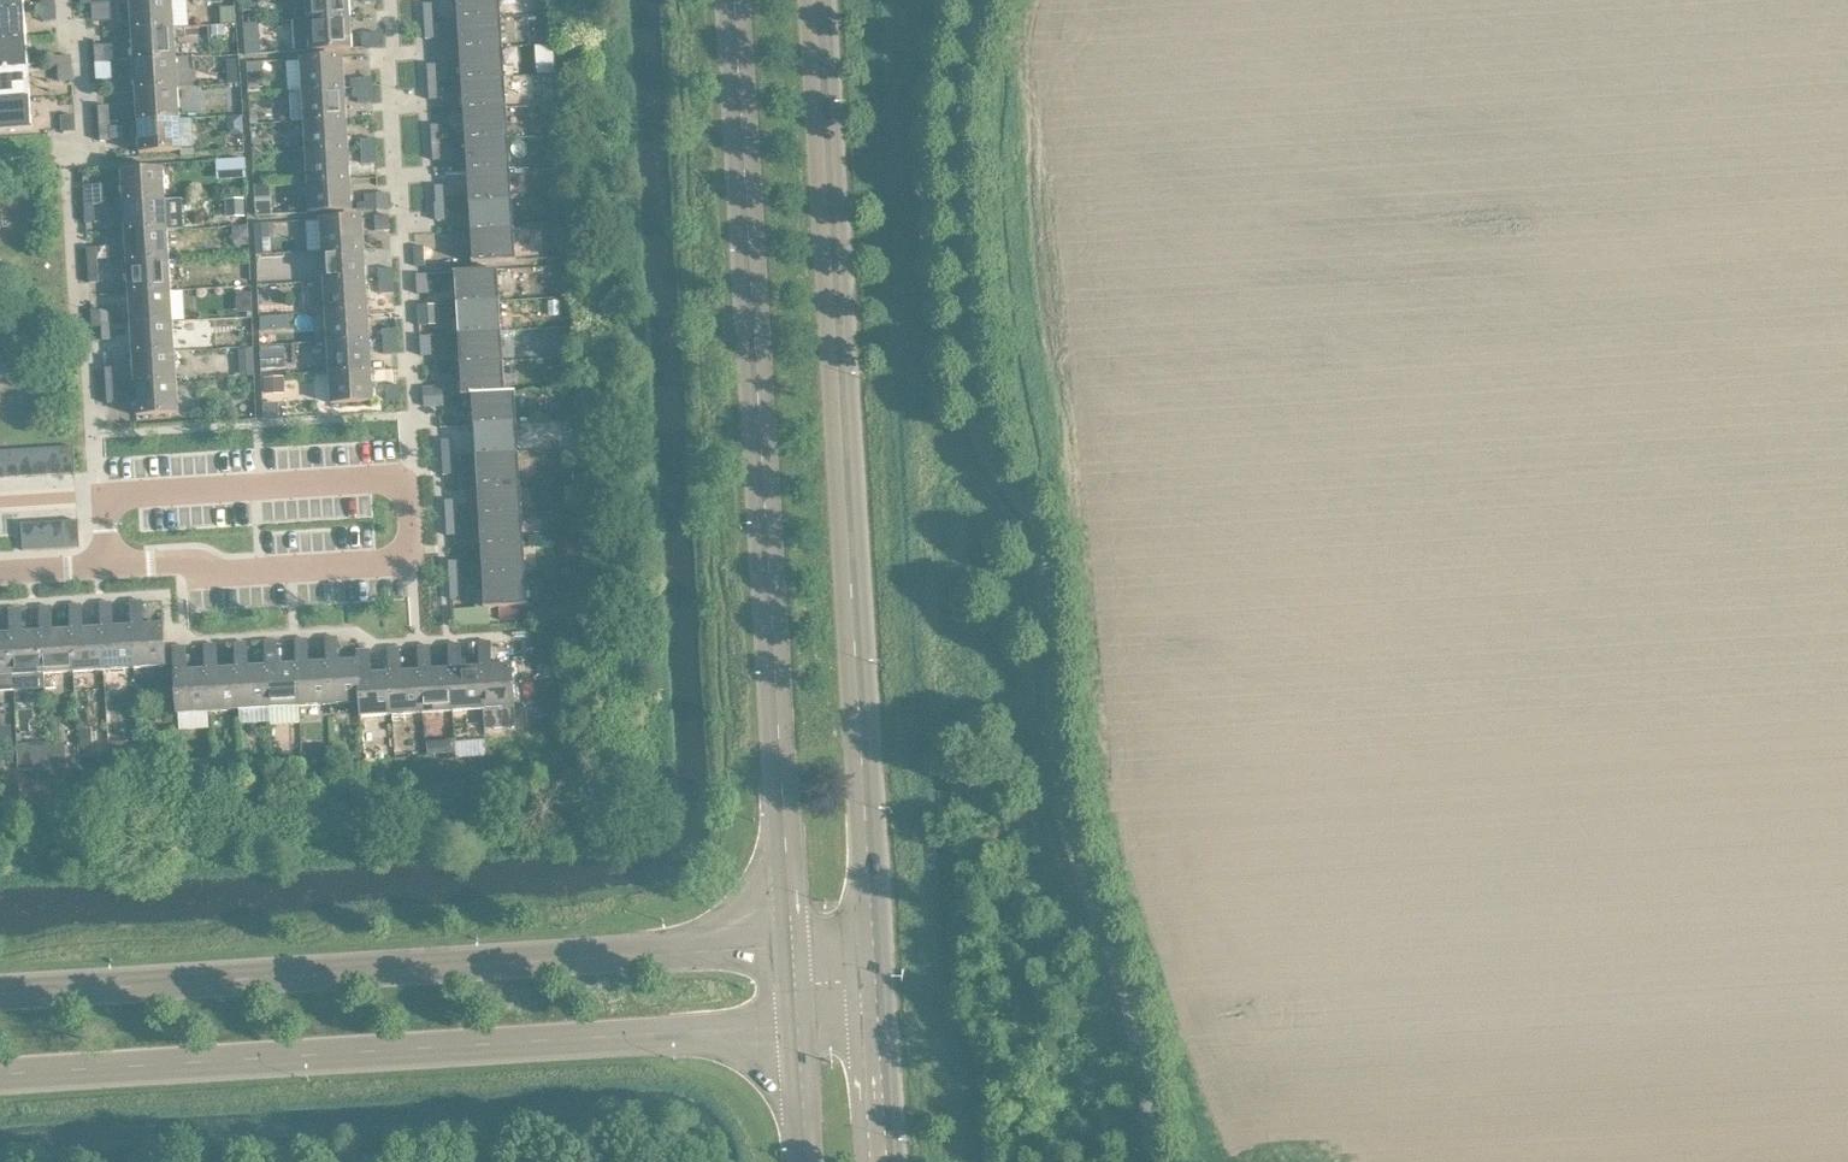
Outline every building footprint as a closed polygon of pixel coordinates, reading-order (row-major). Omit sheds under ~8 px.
[(42,8),(55,8),(55,0),(42,0),(42,8)] [(93,17),(102,16),(101,0),(93,0),(92,0),(93,17)] [(132,30),(175,27),(173,0),(130,0),(132,30)] [(244,10),(258,9),(258,0),(244,0),(244,10)] [(308,18),(351,16),(350,0),(307,0),(308,18)] [(459,19),(501,16),(500,0),(457,0),(459,19)] [(424,3),(425,21),(435,20),(434,3),(424,3)] [(27,36),(25,6),(0,7),(0,38),(27,36)] [(234,7),(222,7),(222,24),(236,23),(236,7),(234,7)] [(55,8),(42,8),(43,21),(56,20),(55,8)] [(351,16),(308,18),(310,50),(352,47),(351,16)] [(459,19),(460,49),(503,46),(501,16),(459,19)] [(435,20),(425,21),(426,38),(436,37),(435,20)] [(224,25),(213,25),(213,35),(224,34),(224,25)] [(132,30),(134,60),(177,57),(175,27),(132,30)] [(365,32),(366,46),(379,46),(378,31),(365,32)] [(261,35),(245,36),(246,54),(262,53),(261,35)] [(29,66),(27,36),(0,38),(0,68),(29,66)] [(95,45),(96,62),(105,61),(104,44),(95,45)] [(460,49),(462,79),(505,76),(503,46),(460,49)] [(58,56),(59,68),(72,67),(71,55),(58,56)] [(301,58),(303,89),(345,87),(344,55),(301,58)] [(134,60),(136,90),(178,88),(177,57),(134,60)] [(237,58),(228,59),(229,83),(239,82),(237,58)] [(263,60),(247,61),(248,72),(263,71),(263,60)] [(105,61),(96,62),(97,79),(106,79),(105,61)] [(428,64),(429,81),(438,81),(437,63),(428,64)] [(30,97),(29,66),(0,68),(0,99),(30,97)] [(72,67),(59,68),(60,80),(73,80),(72,67)] [(358,77),(359,90),(372,89),(371,76),(358,77)] [(462,79),(464,109),(507,107),(505,76),(462,79)] [(438,81),(429,81),(430,99),(440,98),(438,81)] [(303,89),(305,120),(347,117),(345,87),(303,89)] [(136,90),(138,121),(180,118),(178,88),(136,90)] [(372,89),(359,90),(360,102),(373,101),(372,89)] [(0,99),(0,130),(34,128),(33,127),(32,127),(30,97),(0,99)] [(98,105),(100,123),(109,122),(108,105),(98,105)] [(464,109),(466,140),(509,137),(507,107),(464,109)] [(49,131),(62,130),(61,115),(49,116),(49,131)] [(305,120),(306,150),(349,148),(347,117),(305,120)] [(180,118),(138,121),(140,152),(183,149),(180,118)] [(109,122),(100,123),(101,140),(110,140),(109,126),(109,122)] [(432,124),(433,142),(442,141),(441,124),(432,124)] [(124,125),(109,126),(110,140),(124,139),(124,125)] [(362,138),(362,150),(375,149),(375,137),(362,138)] [(466,140),(468,170),(511,167),(509,137),(466,140)] [(442,141),(433,142),(434,159),(443,159),(442,142),(442,141)] [(454,142),(442,142),(443,159),(456,158),(454,142)] [(306,150),(308,180),(351,178),(349,148),(306,150)] [(375,149),(362,150),(363,163),(376,162),(375,149)] [(468,170),(470,200),(513,198),(511,167),(468,170)] [(121,170),(123,202),(166,199),(164,168),(121,170)] [(351,178),(308,180),(310,212),(352,209),(351,178)] [(271,183),(256,184),(257,215),(272,215),(271,183)] [(435,185),(436,202),(446,202),(445,184),(435,185)] [(84,186),(85,204),(95,203),(94,186),(84,186)] [(365,194),(366,208),(379,208),(378,193),(365,194)] [(244,198),(227,199),(227,216),(245,216),(244,198)] [(470,200),(472,231),(515,228),(513,198),(470,200)] [(123,202),(125,232),(168,229),(166,199),(123,202)] [(446,202),(436,202),(438,220),(447,219),(446,202)] [(95,203),(85,204),(86,221),(96,221),(95,203)] [(390,229),(389,214),(376,215),(377,230),(390,229)] [(320,218),(322,250),(365,248),(363,216),(320,218)] [(258,223),(255,223),(256,239),(258,238),(271,238),(271,222),(258,223)] [(233,234),(230,236),(239,248),(243,245),(249,244),(248,226),(233,227),(233,234)] [(515,228),(472,231),(474,261),(473,261),(473,262),(518,260),(518,258),(517,258),(515,228)] [(125,232),(127,262),(170,260),(168,229),(125,232)] [(88,247),(89,264),(98,264),(97,246),(88,247)] [(415,246),(417,265),(426,265),(425,246),(415,246)] [(322,250),(324,280),(367,278),(365,248),(322,250)] [(127,262),(129,293),(171,290),(170,260),(127,262)] [(98,264),(89,264),(90,282),(99,281),(98,264)] [(379,268),(380,280),(393,279),(392,267),(379,268)] [(455,273),(457,303),(500,300),(498,270),(499,270),(499,269),(454,271),(454,273),(455,273)] [(417,274),(418,293),(428,292),(426,273),(417,274)] [(324,280),(326,311),(368,308),(367,278),(324,280)] [(393,279),(380,280),(381,292),(394,291),(393,279)] [(129,293),(131,323),(173,320),(171,290),(129,293)] [(457,303),(459,333),(501,330),(500,300),(457,303)] [(419,305),(420,325),(430,324),(428,305),(419,305)] [(326,311),(328,341),(370,338),(368,308),(326,311)] [(92,310),(93,326),(102,326),(102,323),(101,309),(92,310)] [(112,312),(101,309),(102,323),(103,323),(112,322),(112,312)] [(131,323),(133,353),(175,351),(173,320),(131,323)] [(103,323),(104,340),(113,339),(112,322),(103,323)] [(383,328),(384,341),(397,340),(396,327),(383,328)] [(459,333),(461,363),(503,361),(501,330),(459,333)] [(421,336),(422,355),(432,354),(430,335),(421,336)] [(328,341),(330,371),(372,369),(370,338),(328,341)] [(397,340),(384,341),(384,353),(397,352),(397,340)] [(253,348),(240,349),(241,363),(254,362),(253,348)] [(285,348),(262,349),(263,369),(286,368),(285,348)] [(133,353),(134,383),(177,381),(175,351),(133,353)] [(462,395),(473,394),(505,392),(505,391),(503,361),(461,363),(463,393),(462,393),(462,395)] [(106,368),(107,385),(116,384),(115,367),(106,368)] [(372,369),(330,371),(331,403),(374,400),(372,369)] [(285,376),(264,377),(264,393),(285,393),(285,376)] [(177,381),(134,383),(136,415),(179,412),(177,381)] [(386,384),(387,399),(400,398),(399,383),(386,384)] [(116,384),(107,385),(108,402),(117,402),(116,384)] [(424,387),(425,396),(444,395),(443,386),(424,387)] [(473,394),(475,424),(517,422),(515,392),(516,392),(516,390),(505,391),(505,392),(473,394)] [(444,395),(425,396),(425,406),(444,405),(444,395)] [(475,424),(476,455),(519,452),(517,422),(475,424)] [(442,439),(443,457),(453,456),(451,439),(442,439)] [(73,445),(59,446),(61,473),(75,472),(73,445)] [(59,446),(45,447),(47,474),(61,473),(59,446)] [(45,447),(31,448),(33,475),(47,474),(45,447)] [(31,448),(17,449),(19,476),(33,475),(31,448)] [(17,449),(3,450),(5,477),(19,476),(17,449)] [(476,455),(478,485),(521,482),(519,452),(476,455)] [(453,456),(443,457),(444,474),(454,473),(453,456)] [(575,471),(554,472),(555,480),(575,480),(575,471)] [(478,485),(480,515),(523,512),(521,482),(478,485)] [(446,500),(447,517),(456,517),(455,499),(446,500)] [(480,515),(482,545),(525,543),(523,512),(480,515)] [(456,517),(447,517),(448,535),(457,534),(456,517)] [(78,520),(64,521),(66,547),(80,546),(78,520)] [(50,521),(36,522),(38,549),(52,548),(50,521)] [(64,521),(50,521),(52,548),(66,547),(64,521)] [(38,549),(36,522),(22,523),(23,550),(38,549)] [(482,545),(484,576),(527,573),(525,543),(482,545)] [(450,560),(451,578),(460,577),(459,560),(450,560)] [(569,570),(569,586),(586,587),(586,570),(569,570)] [(527,573),(484,576),(486,606),(485,606),(485,607),(501,606),(501,619),(531,617),(530,605),(530,603),(529,603),(527,573)] [(460,577),(451,578),(452,595),(461,595),(460,577)] [(130,601),(132,625),(135,668),(166,665),(164,623),(144,625),(142,600),(130,601)] [(100,603),(102,627),(105,669),(135,668),(132,625),(113,627),(112,602),(100,603)] [(70,605),(71,629),(72,629),(74,671),(105,669),(102,627),(83,628),(81,604),(70,605)] [(40,606),(41,631),(44,673),(74,671),(72,629),(71,629),(53,630),(51,606),(40,606)] [(11,633),(14,675),(15,690),(45,688),(44,673),(41,631),(22,632),(21,608),(9,608),(11,633)] [(14,675),(11,633),(0,634),(0,676),(14,675)] [(330,704),(360,702),(361,702),(359,660),(358,660),(339,661),(337,636),(326,637),(327,662),(328,662),(330,704)] [(300,706),(330,704),(328,662),(327,662),(309,663),(307,638),(296,639),(297,664),(300,706)] [(270,708),(300,706),(297,664),(278,665),(277,640),(265,641),(267,665),(270,708)] [(479,642),(481,666),(484,709),(515,707),(512,664),(492,666),(491,641),(479,642)] [(239,709),(270,708),(267,665),(248,667),(247,642),(235,643),(237,667),(239,709)] [(449,644),(450,668),(451,668),(453,711),(484,709),(481,666),(462,668),(460,643),(449,644)] [(209,711),(239,709),(237,667),(218,669),(216,644),(205,645),(206,669),(209,711)] [(419,646),(420,670),(423,713),(453,711),(451,668),(450,668),(432,670),(430,645),(419,646)] [(178,713),(209,711),(206,669),(188,670),(186,646),(173,647),(178,713)] [(388,648),(390,672),(393,714),(423,713),(420,670),(402,672),(400,647),(388,648)] [(361,702),(360,702),(361,717),(393,714),(390,672),(371,674),(370,649),(357,650),(358,660),(359,660),(361,702)] [(0,725),(0,747),(13,747),(12,725),(0,725)] [(93,729),(80,729),(81,747),(93,746),(93,729)] [(455,739),(441,740),(442,753),(455,753),(455,739)] [(127,741),(112,741),(112,761),(128,760),(127,741)] [(42,742),(34,751),(35,768),(51,768),(50,743),(50,742),(42,742)] [(65,742),(50,743),(51,768),(51,769),(67,768),(65,742)] [(212,757),(191,759),(192,772),(213,771),(212,757)] [(230,761),(229,769),(239,769),(239,761),(230,761)]
